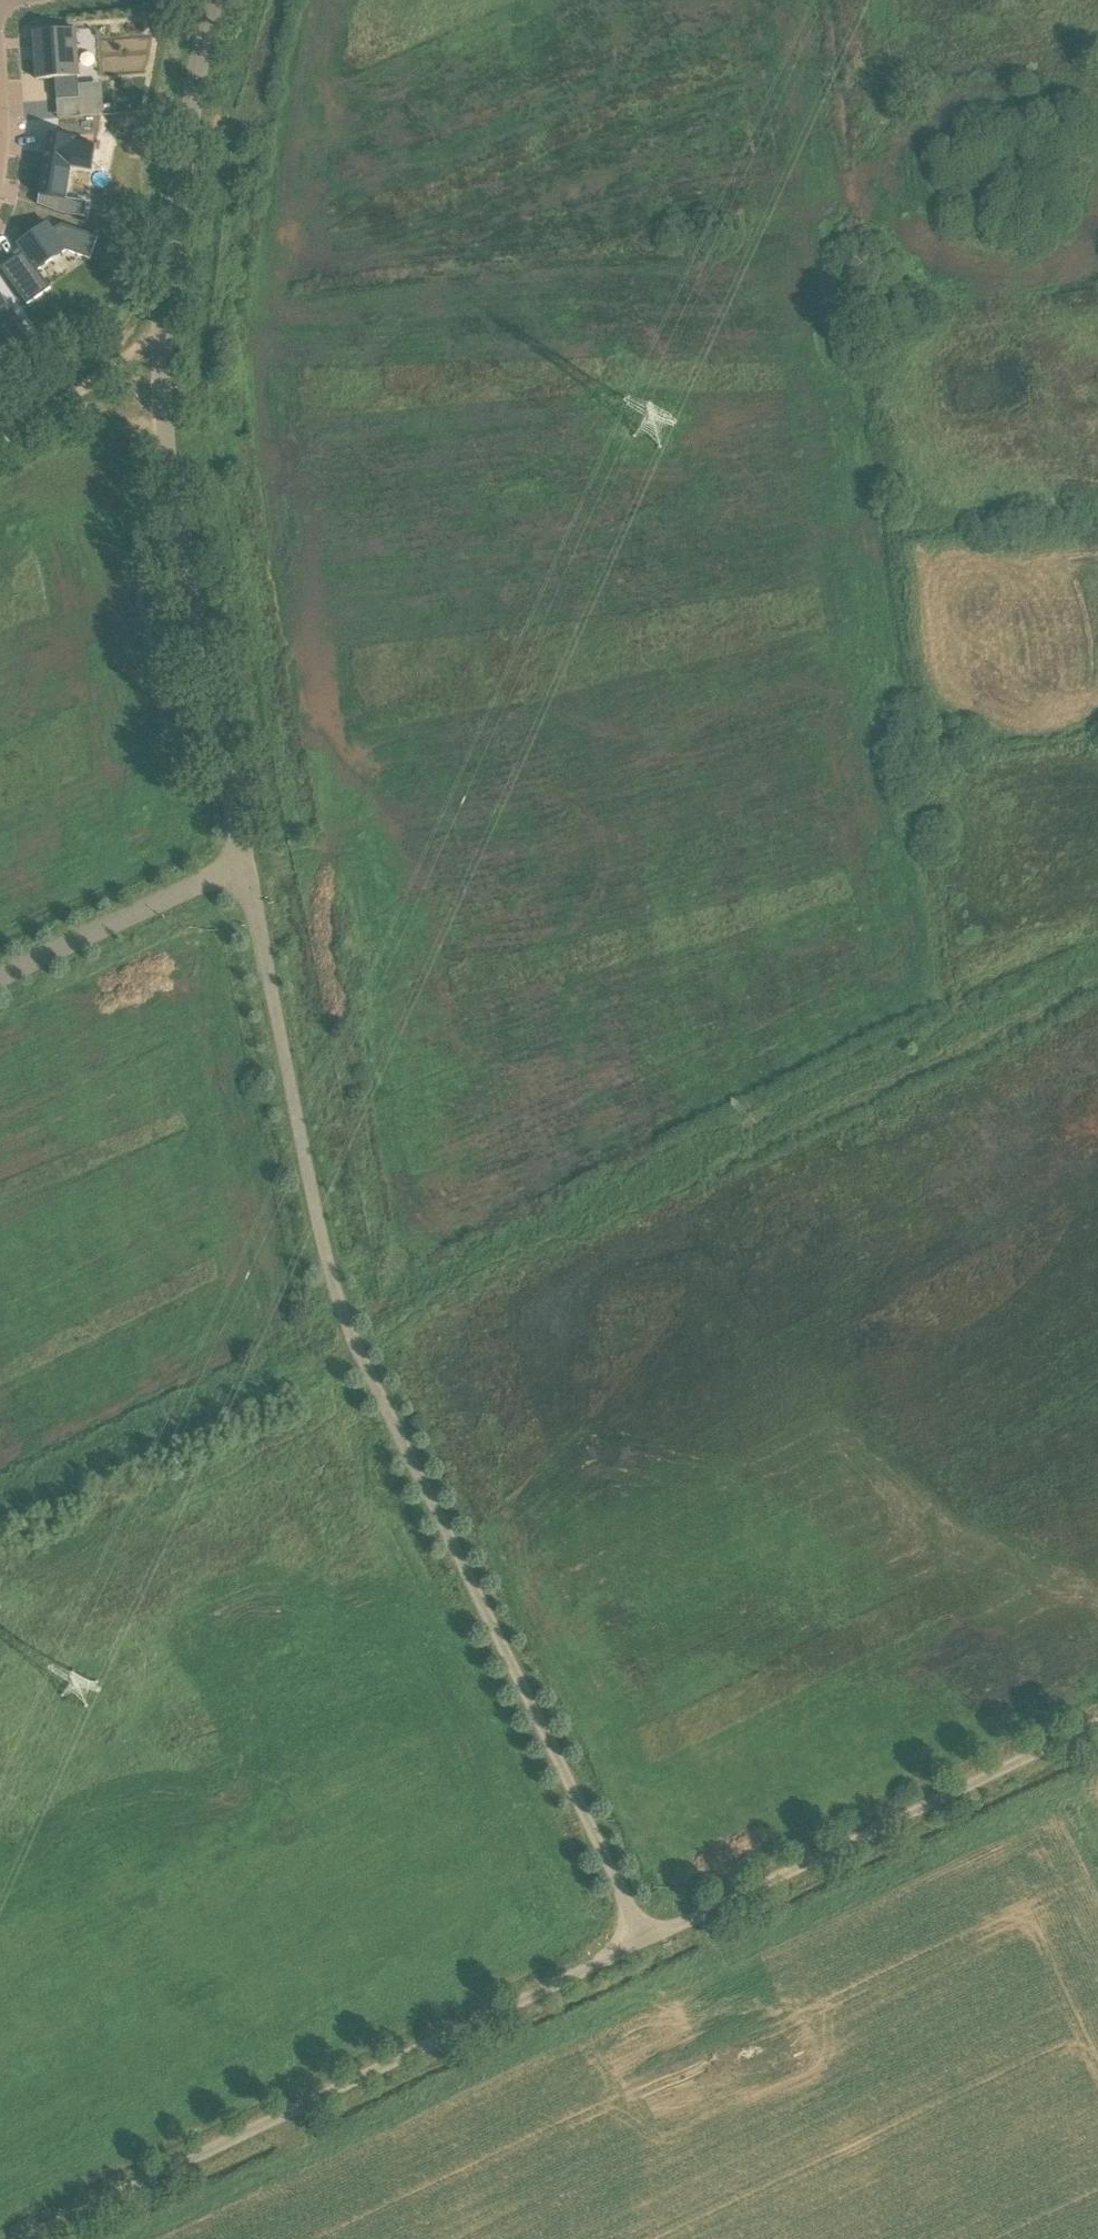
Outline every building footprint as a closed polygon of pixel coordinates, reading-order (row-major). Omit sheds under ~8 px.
[(31,31),(36,80),(54,78),(56,100),(79,97),(76,75),(78,75),(73,26),(31,31)] [(103,103),(81,105),(82,116),(104,115),(103,103)] [(77,136),(50,132),(39,205),(67,214),(70,195),(68,195),(73,165),(95,169),(99,144),(77,141),(77,136)] [(102,148),(94,193),(108,196),(106,203),(133,208),(143,155),(102,148)] [(2,267),(28,305),(52,288),(39,270),(66,250),(91,259),(99,237),(63,224),(54,230),(49,223),(19,244),(24,251),(2,267)] [(14,359),(32,346),(0,301),(0,339),(14,359)]
